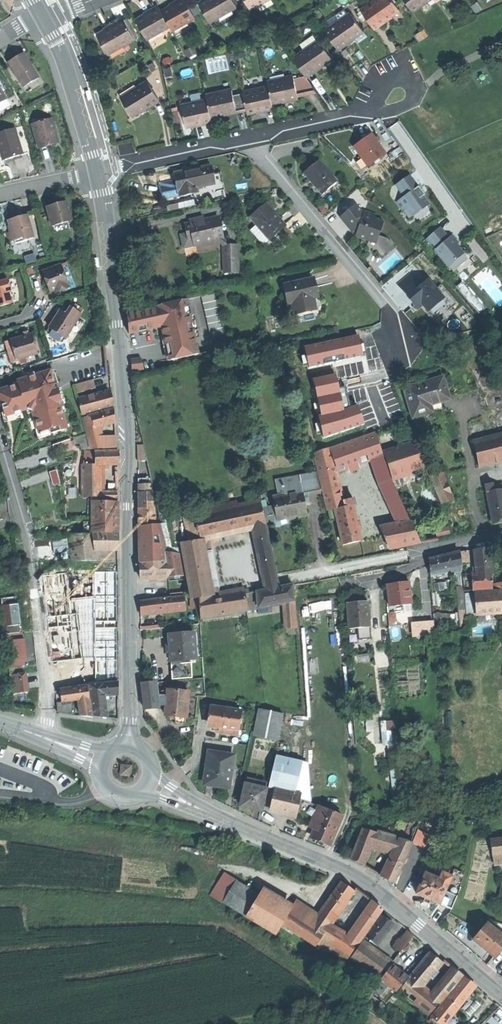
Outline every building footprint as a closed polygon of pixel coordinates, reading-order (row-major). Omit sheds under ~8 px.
[(257,22),(279,9),(276,4),(274,0),(257,0),(248,5),(257,22)] [(418,22),(438,8),(433,0),(414,0),(414,1),(407,6),(418,22)] [(438,8),(441,12),(458,0),(433,0),(438,8)] [(215,9),(217,13),(233,4),(231,1),(222,5),(215,9)] [(206,19),(216,37),(243,23),(233,4),(217,13),(206,19)] [(392,5),(367,22),(378,39),(396,27),(403,22),(392,5)] [(175,18),(177,21),(191,14),(189,10),(181,15),(175,18)] [(177,21),(168,27),(175,40),(177,44),(200,31),(191,14),(177,21)] [(151,26),(153,30),(165,23),(163,19),(156,23),(151,26)] [(142,35),(152,53),(175,40),(168,27),(165,23),(153,30),(142,35)] [(399,31),(396,27),(378,39),(381,42),(390,37),(399,31)] [(332,45),(342,61),(360,49),(368,43),(358,28),(332,45)] [(111,41),(113,44),(131,35),(129,31),(119,37),(111,41)] [(113,44),(104,49),(114,68),(141,53),(131,35),(113,44)] [(363,53),(360,49),(342,61),(345,65),(354,59),(363,53)] [(8,62),(23,87),(39,78),(24,53),(16,57),(8,62)] [(300,72),(311,88),(328,76),(337,70),(326,55),(300,72)] [(331,81),(328,76),(311,88),(313,90),(314,92),(323,86),(331,81)] [(121,98),(132,116),(146,107),(158,99),(151,87),(146,90),(142,85),(121,98)] [(275,95),(276,100),(278,113),(290,111),(304,108),(301,92),(301,90),(275,95)] [(313,90),(301,92),(304,108),(322,103),(314,92),(313,90)] [(276,100),(249,106),(253,124),(253,125),(266,123),(280,120),(278,113),(276,100)] [(213,108),(214,113),(217,127),(229,125),(242,122),(239,108),(238,103),(213,108)] [(249,106),(239,108),(242,122),(243,126),(253,124),(249,106)] [(188,119),(192,138),(203,136),(218,133),(217,127),(214,113),(188,119)] [(33,125),(39,147),(48,144),(58,142),(52,120),(33,125)] [(3,161),(13,158),(23,155),(15,128),(0,133),(0,151),(3,161)] [(369,153),(361,160),(370,170),(376,178),(394,164),(378,145),(369,153)] [(313,183),(322,194),(337,182),(318,161),(304,173),(310,180),(311,180),(313,182),(313,183)] [(191,170),(174,174),(178,192),(179,192),(180,197),(198,193),(197,188),(215,184),(211,166),(191,170)] [(370,183),(376,178),(370,170),(363,176),(370,183)] [(413,216),(429,205),(417,188),(415,184),(409,176),(396,185),(404,197),(397,202),(403,210),(407,207),(413,216)] [(47,207),(52,226),(71,221),(66,202),(55,205),(47,207)] [(250,230),(264,245),(286,226),(277,216),(266,203),(249,217),(256,225),(250,230)] [(348,228),(355,237),(368,241),(371,234),(378,237),(383,222),(375,219),(376,215),(364,211),(363,213),(359,212),(354,206),(340,217),(348,228)] [(7,233),(9,242),(11,242),(14,241),(24,238),(24,241),(34,239),(27,215),(16,218),(8,220),(10,226),(9,226),(11,232),(7,233)] [(192,235),(194,245),(223,239),(218,217),(204,220),(203,217),(196,219),(197,222),(185,224),(186,229),(188,236),(192,235)] [(438,230),(427,239),(436,250),(435,251),(448,266),(463,254),(456,245),(458,244),(455,240),(452,236),(447,240),(438,230)] [(26,247),(24,241),(15,244),(14,241),(11,242),(13,250),(26,247)] [(232,271),(239,271),(238,246),(224,246),(225,266),(232,266),(232,271)] [(384,273),(405,260),(399,250),(378,263),(384,273)] [(69,262),(61,265),(69,288),(70,290),(79,286),(69,262)] [(61,265),(43,272),(47,283),(51,292),(57,289),(59,289),(60,291),(69,288),(61,265)] [(411,274),(398,285),(412,302),(413,300),(416,304),(414,305),(418,309),(423,305),(428,312),(435,306),(435,305),(443,298),(436,290),(436,289),(428,279),(421,286),(411,274)] [(313,279),(285,285),(287,296),(288,303),(292,302),(294,314),(315,309),(313,298),(317,297),(313,279)] [(8,291),(5,281),(0,282),(0,306),(11,303),(8,291)] [(215,293),(202,296),(211,337),(224,334),(215,293)] [(128,325),(129,334),(162,327),(169,360),(198,354),(186,300),(157,306),(158,308),(127,314),(128,325)] [(65,305),(61,312),(68,316),(72,309),(65,305)] [(50,328),(65,338),(80,315),(72,309),(68,316),(61,312),(55,320),(50,328)] [(62,342),(65,338),(50,328),(47,332),(62,342)] [(31,335),(13,340),(16,350),(19,359),(37,354),(31,335)] [(131,359),(133,376),(144,373),(141,358),(131,359)] [(14,371),(17,381),(33,376),(30,366),(14,371)] [(67,429),(60,408),(63,408),(59,396),(55,384),(54,385),(50,371),(33,376),(17,381),(18,385),(0,390),(0,406),(2,406),(5,416),(31,408),(39,432),(49,429),(50,434),(67,429)] [(443,376),(404,388),(413,416),(425,413),(432,410),(430,403),(449,397),(443,376)] [(77,391),(96,388),(95,379),(76,381),(77,391)] [(78,399),(82,415),(114,406),(112,400),(110,391),(78,399)] [(114,409),(96,414),(100,427),(115,422),(114,416),(114,409)] [(101,437),(100,427),(96,414),(83,417),(91,449),(103,448),(101,437)] [(316,452),(322,478),(337,473),(372,460),(384,456),(376,431),(316,452)] [(474,441),(481,466),(501,461),(501,434),(474,441)] [(115,436),(101,437),(103,448),(116,448),(115,436)] [(53,444),(56,451),(72,445),(69,438),(53,444)] [(384,451),(393,477),(408,472),(425,466),(414,440),(384,451)] [(139,458),(147,458),(144,444),(138,444),(139,458)] [(95,452),(95,464),(100,465),(118,464),(119,457),(119,451),(95,452)] [(85,452),(84,464),(88,464),(90,463),(95,464),(95,452),(85,452)] [(392,480),(384,456),(372,460),(379,483),(397,522),(410,519),(392,480)] [(92,497),(101,496),(101,493),(100,465),(95,464),(90,463),(88,464),(84,464),(82,464),(83,497),(92,497)] [(299,474),(299,475),(300,480),(302,491),(303,493),(320,489),(317,471),(299,474)] [(443,472),(432,477),(443,502),(453,499),(443,472)] [(345,505),(337,473),(322,478),(328,509),(329,509),(345,505)] [(274,480),(277,496),(284,495),(282,484),(300,480),(299,475),(274,480)] [(138,477),(139,500),(154,499),(149,477),(138,477)] [(282,484),(284,495),(302,491),(300,480),(282,484)] [(494,491),(489,492),(494,524),(501,522),(501,490),(494,491)] [(276,516),(277,518),(291,515),(307,512),(303,493),(302,491),(284,495),(277,496),(273,497),(274,505),(276,516)] [(116,492),(101,493),(101,496),(101,500),(117,501),(116,492)] [(139,500),(138,500),(139,511),(139,523),(155,522),(154,499),(139,500)] [(196,514),(201,538),(253,527),(266,525),(265,521),(264,519),(262,507),(261,500),(196,514)] [(103,517),(103,515),(104,502),(104,501),(92,501),(92,533),(106,533),(106,525),(106,517),(103,517)] [(118,502),(104,502),(103,515),(118,515),(118,502)] [(353,504),(345,505),(329,509),(331,520),(338,518),(344,544),(352,542),(361,540),(353,504)] [(264,519),(276,516),(274,505),(262,507),(264,519)] [(106,517),(106,525),(118,525),(118,518),(118,515),(103,515),(103,517),(106,517)] [(420,541),(410,519),(397,522),(382,525),(391,547),(420,541)] [(140,577),(168,576),(169,560),(167,552),(160,522),(139,524),(140,555),(140,577)] [(106,533),(117,533),(118,525),(106,525),(106,533)] [(276,572),(266,525),(253,527),(263,575),(276,572)] [(96,561),(95,550),(93,534),(69,535),(73,561),(96,561)] [(118,534),(93,534),(95,550),(118,550),(118,541),(118,534)] [(191,599),(200,598),(211,596),(211,594),(210,589),(201,538),(181,542),(191,599)] [(481,548),(474,549),(477,572),(478,579),(491,576),(493,575),(489,546),(481,548)] [(170,593),(188,591),(181,554),(167,552),(169,560),(168,576),(169,587),(170,593)] [(440,571),(461,566),(460,552),(445,555),(430,558),(432,575),(441,574),(440,571)] [(278,580),(276,572),(263,575),(265,589),(279,587),(278,580)] [(493,588),(491,576),(478,579),(477,572),(463,575),(464,590),(493,588)] [(388,583),(390,605),(397,605),(402,604),(412,604),(410,581),(398,582),(388,583)] [(495,583),(496,591),(475,592),(477,614),(498,613),(501,612),(501,582),(495,583)] [(258,602),(258,607),(284,598),(293,595),(293,584),(279,587),(265,589),(257,591),(258,602)] [(247,610),(247,609),(245,593),(245,588),(220,592),(211,594),(211,596),(200,598),(201,618),(232,613),(247,610)] [(249,603),(258,602),(257,591),(248,592),(249,603)] [(463,591),(457,592),(460,626),(467,626),(463,591)] [(247,609),(258,607),(258,602),(249,603),(248,592),(245,593),(247,609)] [(20,595),(3,597),(6,625),(23,624),(20,595)] [(163,597),(165,610),(185,608),(184,595),(163,597)] [(294,603),(293,595),(284,598),(285,606),(294,603)] [(141,613),(165,610),(163,597),(141,600),(141,606),(141,613)] [(357,601),(348,602),(350,627),(351,627),(358,627),(370,626),(368,600),(357,601)] [(296,627),(294,603),(285,606),(287,628),(296,627)] [(425,616),(413,617),(414,629),(422,629),(422,633),(425,633),(425,629),(426,629),(426,626),(425,616)] [(21,632),(5,634),(12,694),(28,692),(26,673),(23,674),(22,666),(25,666),(21,632)] [(186,659),(196,658),(195,632),(170,634),(170,644),(171,652),(171,660),(186,659)] [(186,662),(186,659),(171,660),(173,678),(193,677),(192,662),(186,662)] [(118,682),(89,685),(94,716),(108,717),(105,695),(118,694),(118,688),(118,682)] [(145,708),(156,706),(153,682),(142,684),(145,708)] [(87,686),(61,690),(62,702),(72,701),(80,700),(81,716),(87,717),(93,717),(90,699),(89,699),(87,686)] [(176,715),(186,716),(189,690),(168,688),(166,715),(172,715),(176,715)] [(72,715),(72,701),(62,702),(57,703),(58,712),(72,715)] [(222,728),(239,730),(241,710),(214,707),(212,727),(218,727),(222,728)] [(283,714),(259,709),(254,734),(278,739),(283,714)] [(216,786),(228,788),(234,756),(209,752),(204,784),(216,786)] [(270,787),(275,788),(295,793),(302,763),(276,757),(270,787)] [(308,763),(302,763),(295,793),(302,794),(297,815),(311,818),(315,797),(311,796),(308,763)] [(121,776),(131,776),(131,767),(122,767),(121,776)] [(248,778),(246,784),(262,788),(263,781),(248,778)] [(251,808),(261,811),(266,789),(262,788),(246,784),(241,806),(251,808)] [(270,809),(297,815),(302,794),(295,793),(275,788),(270,809)] [(311,824),(316,826),(324,808),(319,806),(311,824)] [(322,840),(332,844),(343,816),(324,808),(316,826),(312,836),(322,840)] [(215,827),(216,825),(206,821),(205,825),(212,828),(215,829),(215,827)] [(364,863),(372,846),(376,835),(363,829),(351,857),(358,860),(364,863)] [(430,836),(418,830),(412,842),(425,848),(430,836)] [(372,846),(394,852),(398,841),(376,835),(372,846)] [(394,852),(394,853),(406,858),(412,843),(399,838),(398,841),(394,852)] [(493,840),(494,855),(501,854),(501,839),(493,840)] [(389,880),(394,883),(406,858),(394,853),(393,857),(389,865),(388,868),(384,877),(389,880)] [(378,875),(384,877),(388,868),(383,865),(378,875)] [(428,899),(440,904),(445,890),(449,883),(440,879),(425,873),(417,894),(428,899)] [(443,873),(440,879),(449,883),(451,876),(443,873)] [(225,901),(247,915),(260,894),(238,880),(225,901)] [(316,946),(318,943),(331,924),(355,891),(349,887),(342,882),(319,916),(297,901),(290,913),(282,924),(316,946)] [(461,888),(449,883),(445,890),(458,896),(461,888)] [(452,909),(458,896),(445,890),(440,904),(452,909)] [(277,934),(282,924),(290,913),(260,894),(247,915),(277,934)] [(359,942),(360,943),(383,910),(374,903),(355,930),(356,931),(351,937),(359,942)] [(367,937),(378,945),(393,925),(387,920),(382,916),(367,937)] [(495,957),(501,949),(501,935),(488,923),(474,940),(485,949),(495,957)] [(346,961),(359,942),(351,937),(331,924),(318,943),(346,961)] [(398,945),(403,949),(414,935),(408,931),(398,945)] [(351,957),(381,979),(390,966),(393,963),(363,941),(351,957)] [(430,953),(411,976),(423,986),(442,962),(436,958),(430,953)] [(396,992),(407,978),(399,973),(390,966),(381,979),(380,980),(396,992)] [(441,1002),(463,976),(454,969),(433,995),(440,1001),(441,1002)] [(429,1014),(440,1001),(433,995),(423,986),(411,976),(400,990),(429,1014)] [(452,1009),(455,1012),(476,986),(470,982),(464,977),(443,1002),(452,1009)] [(441,1005),(450,1012),(452,1009),(443,1002),(441,1005)] [(447,1015),(450,1012),(441,1005),(439,1008),(441,1010),(447,1015)] [(452,1014),(450,1012),(447,1015),(441,1010),(440,1012),(437,1010),(431,1016),(440,1023),(444,1023),(452,1014)] [(501,1023),(501,1014),(501,1013),(498,1010),(484,1023),(501,1023)]
